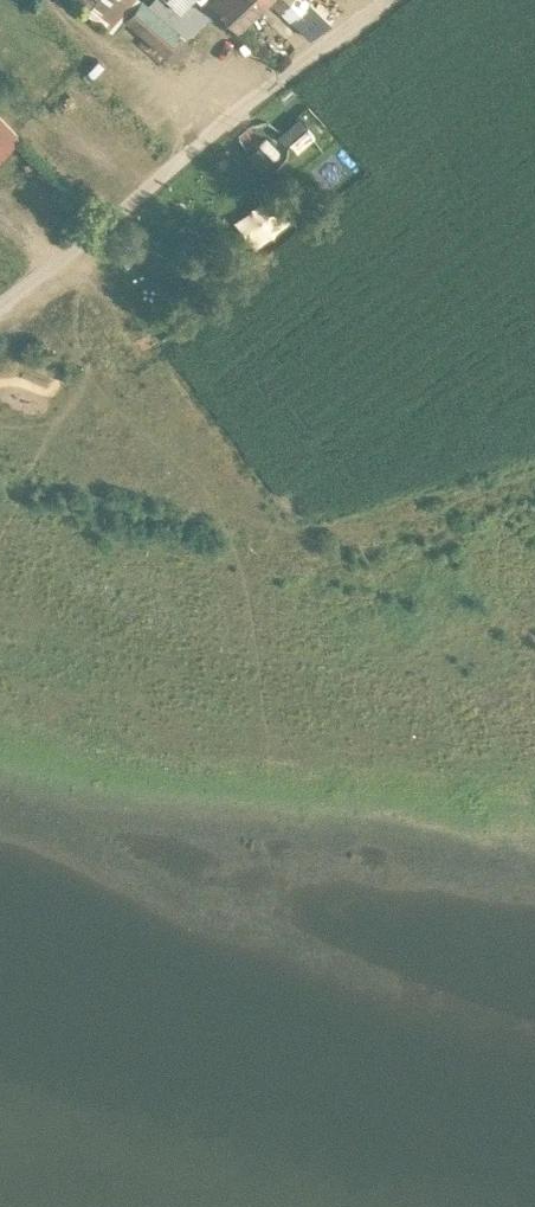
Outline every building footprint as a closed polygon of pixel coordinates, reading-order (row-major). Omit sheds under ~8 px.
[(109,18),(127,9),(171,54),(220,4),(234,18),(269,0),(91,0),(109,18)] [(291,16),(282,26),(288,37),(342,9),(337,0),(283,0),(291,16)] [(0,108),(0,151),(21,127),(0,108)]
